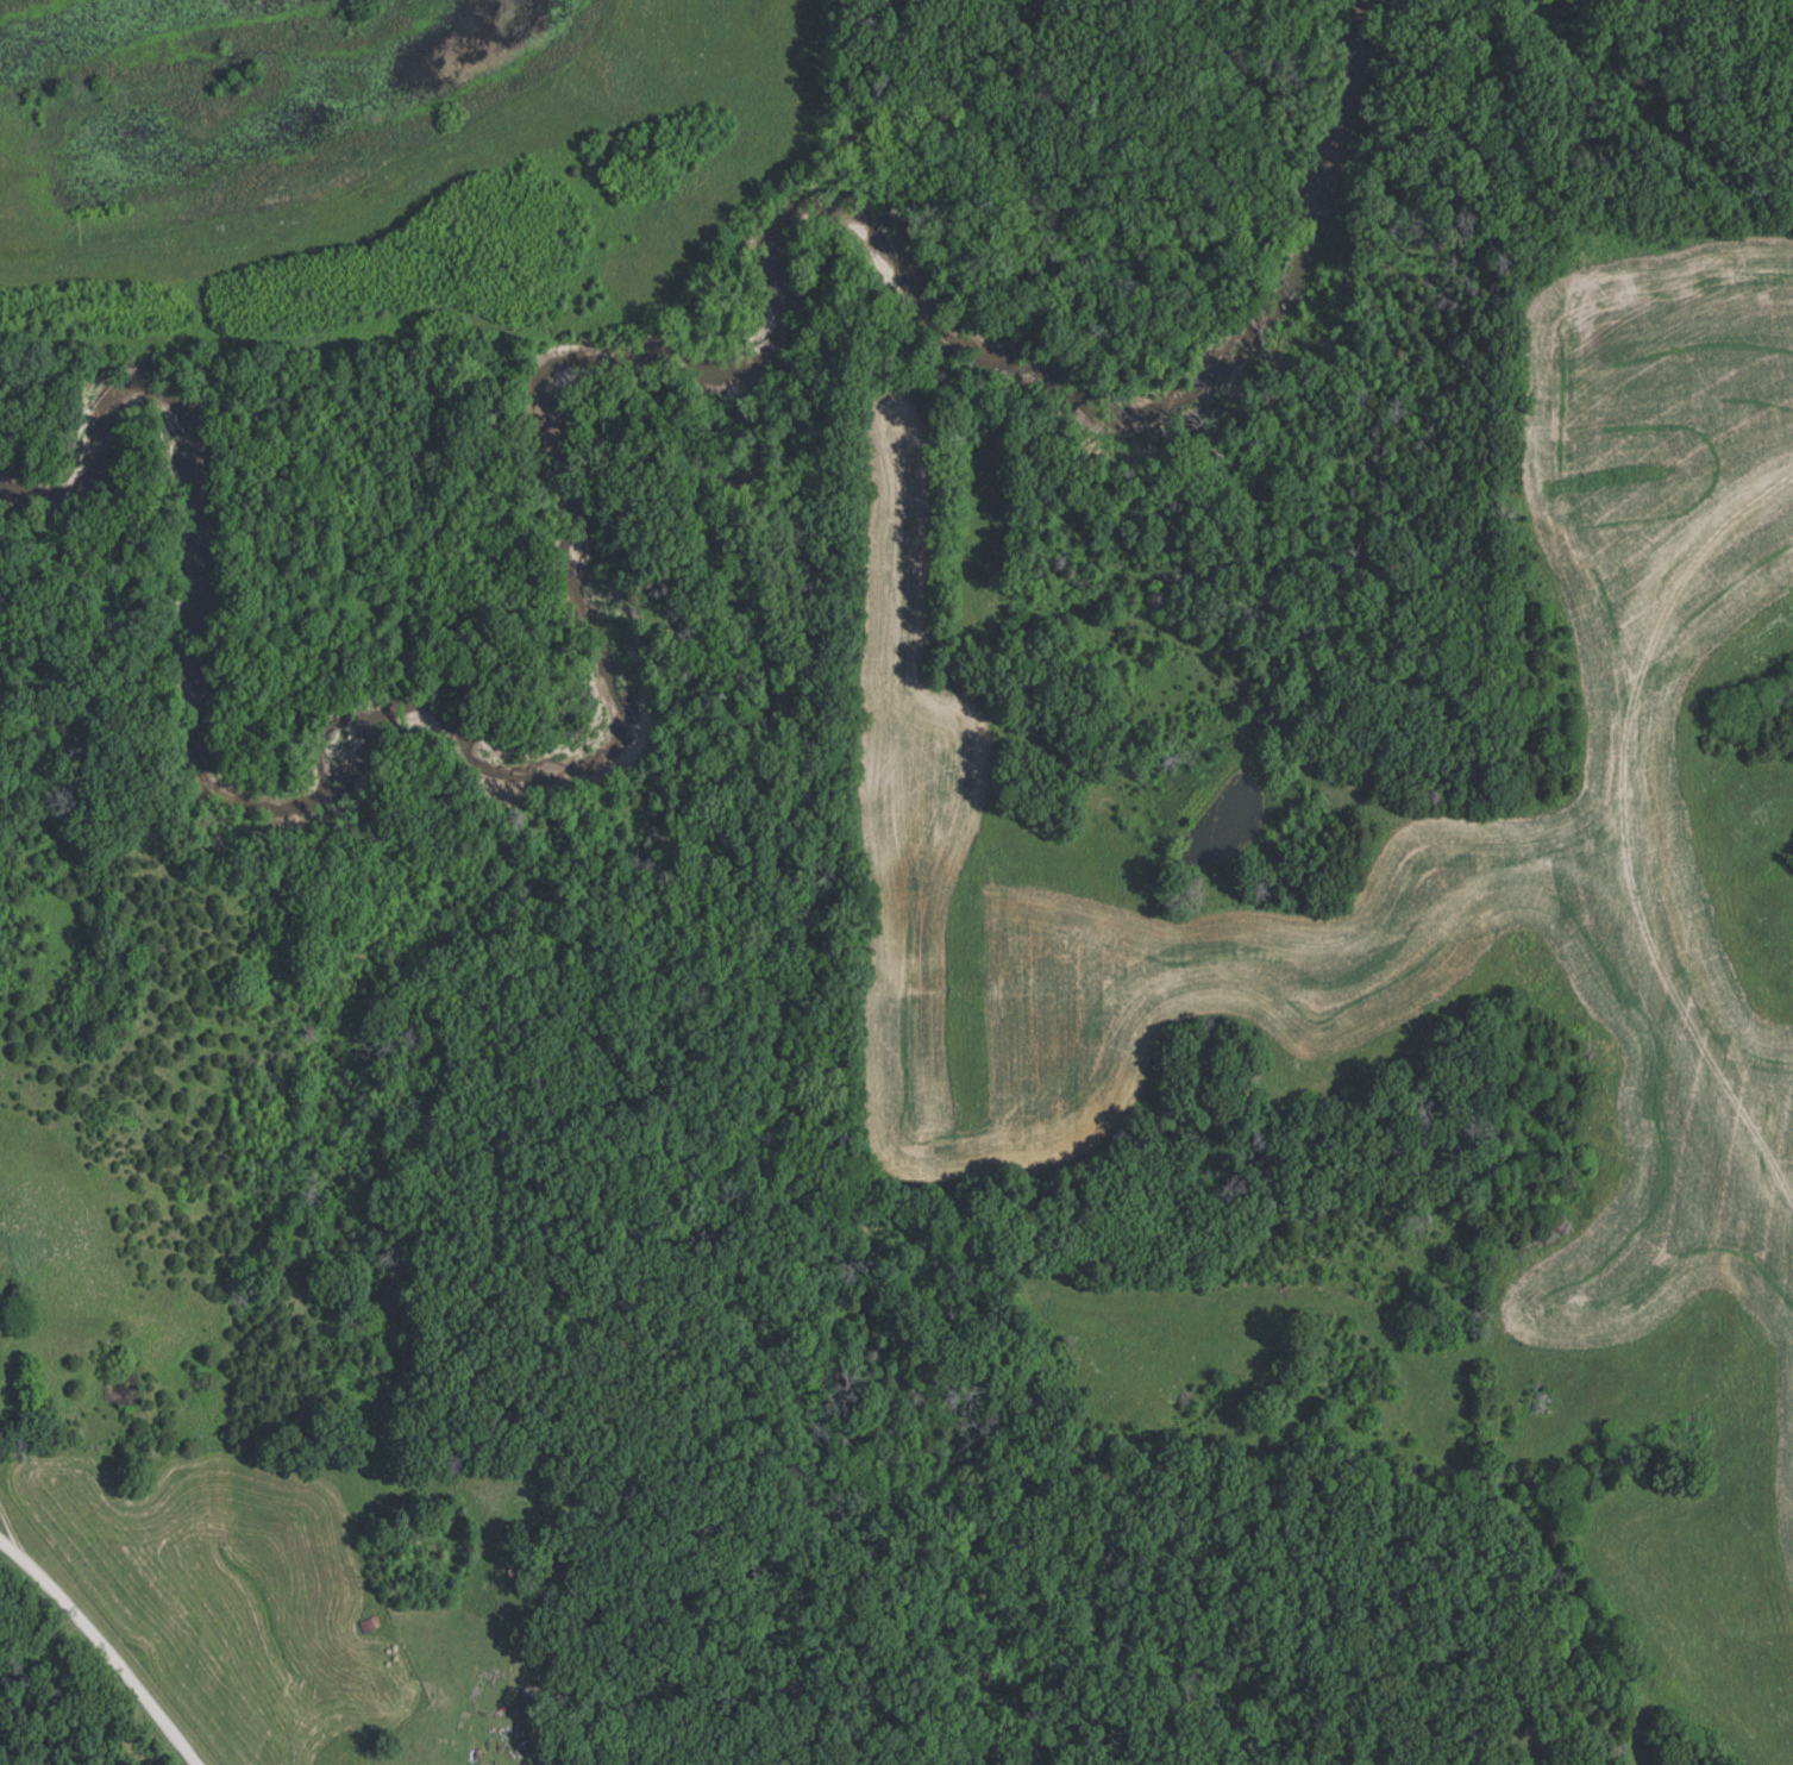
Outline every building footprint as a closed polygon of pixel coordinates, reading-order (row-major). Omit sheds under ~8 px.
[(381,1627),(375,1616),(359,1623),(365,1635),(381,1627)]
